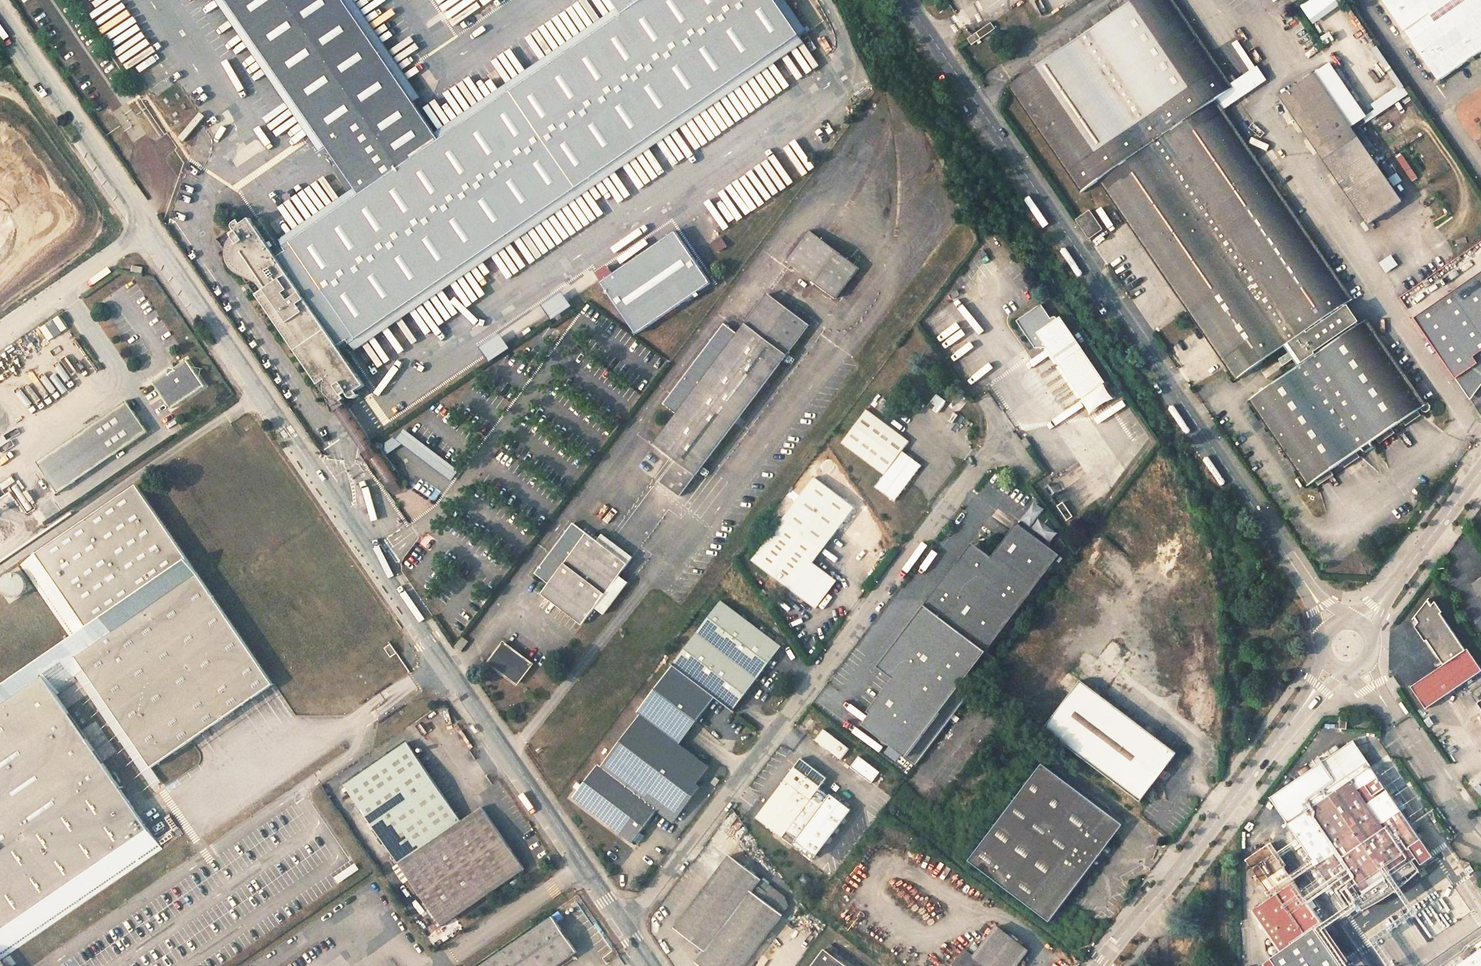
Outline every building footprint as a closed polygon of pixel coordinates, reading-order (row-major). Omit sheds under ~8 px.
[(349,343),(801,32),(779,0),(607,0),(617,14),(439,136),(345,0),(225,0),(358,192),(281,245),(283,248),(275,254),(248,216),(217,238),(329,404),(362,381),(336,343),(345,337),(349,343)] [(1241,383),(1292,348),(1304,368),(1255,402),(1314,488),(1429,408),(1371,322),(1366,326),(1353,306),(1358,304),(1220,102),(1238,90),(1176,0),(1139,0),(1037,70),(1034,64),(1016,76),(1020,82),(1010,88),(1083,195),(1104,181),(1226,361),(1241,383)] [(1440,76),(1480,48),(1480,0),(1391,0),(1440,76)] [(992,22),(969,39),(973,45),(997,29),(992,22)] [(1235,46),(1244,58),(1248,54),(1239,42),(1235,46)] [(1315,74),(1282,96),(1372,225),(1404,203),(1315,74)] [(1089,240),(1102,231),(1092,217),(1079,225),(1089,240)] [(675,227),(598,279),(637,338),(715,285),(675,227)] [(812,234),(788,264),(837,301),(860,271),(812,234)] [(717,252),(729,247),(724,236),(712,241),(717,252)] [(1387,274),(1399,266),(1393,256),(1380,263),(1387,274)] [(1413,318),(1469,400),(1480,384),(1480,271),(1413,318)] [(559,291),(539,305),(548,318),(568,304),(559,291)] [(678,466),(660,489),(670,497),(689,474),(696,479),(810,330),(769,297),(738,337),(724,327),(663,407),(677,418),(654,448),(678,466)] [(1050,346),(1089,403),(1110,388),(1060,315),(1058,317),(1057,315),(1055,314),(1053,315),(1051,315),(1041,302),(1017,319),(1034,345),(1037,343),(1040,343),(1042,346),(1050,346)] [(41,327),(49,340),(69,328),(61,315),(41,327)] [(497,333),(477,346),(486,360),(506,347),(497,333)] [(186,361),(152,384),(170,410),(203,387),(186,361)] [(942,414),(947,400),(938,397),(933,411),(942,414)] [(126,402),(92,425),(113,457),(147,434),(126,402)] [(904,443),(862,411),(837,443),(879,475),(869,488),(889,504),(916,467),(897,452),(904,443)] [(92,425),(36,464),(58,495),(113,457),(92,425)] [(454,481),(462,469),(402,426),(386,449),(393,454),(401,443),(454,481)] [(365,462),(378,480),(394,469),(381,449),(382,440),(374,440),(356,451),(354,459),(365,462)] [(670,497),(678,503),(696,479),(689,474),(670,497)] [(817,476),(784,520),(823,547),(855,505),(817,476)] [(419,491),(431,498),(437,488),(425,481),(419,491)] [(164,850),(59,696),(78,683),(73,676),(83,669),(153,770),(273,689),(135,488),(21,567),(71,641),(0,690),(0,965),(6,965),(1,959),(164,850)] [(1066,521),(1072,518),(1066,503),(1059,506),(1066,521)] [(1040,521),(1048,511),(1037,504),(1024,523),(1033,529),(1030,532),(1051,546),(1059,534),(1040,521)] [(784,520),(754,559),(818,606),(830,590),(825,587),(834,575),(814,559),(823,547),(784,520)] [(987,653),(1059,554),(1017,524),(989,560),(971,546),(925,607),(879,669),(893,679),(860,724),(907,760),(987,653)] [(627,569),(572,527),(534,577),(548,588),(539,599),(580,630),(595,611),(627,569)] [(0,578),(0,595),(4,598),(7,598),(11,598),(15,597),(18,594),(20,591),(21,587),(20,581),(18,578),(14,575),(8,574),(4,575),(1,577),(0,578)] [(830,590),(839,578),(834,575),(825,587),(830,590)] [(1480,604),(1480,582),(1471,589),(1478,599),(1480,604)] [(721,604),(634,718),(636,720),(707,772),(712,764),(682,741),(717,696),(734,710),(780,649),(721,604)] [(1444,623),(1439,616),(1440,615),(1432,604),(1428,609),(1426,606),(1413,622),(1420,632),(1418,633),(1439,665),(1442,668),(1413,688),(1428,711),(1480,675),(1480,672),(1468,653),(1464,654),(1444,623)] [(460,654),(467,643),(460,638),(453,648),(460,654)] [(381,647),(387,654),(395,649),(389,641),(381,647)] [(516,686),(530,668),(503,647),(489,665),(504,677),(516,686)] [(78,683),(150,789),(161,782),(153,770),(83,669),(73,676),(78,683)] [(1043,727),(1139,801),(1177,752),(1080,678),(1043,727)] [(636,720),(599,771),(594,767),(570,799),(632,844),(656,813),(672,826),(698,792),(694,788),(707,772),(636,720)] [(814,736),(841,756),(849,744),(824,724),(814,736)] [(346,784),(440,926),(523,871),(480,807),(461,820),(409,742),(346,784)] [(1289,828),(1373,770),(1356,745),(1272,803),(1289,828)] [(876,765),(861,753),(852,765),(868,776),(876,765)] [(971,858),(1049,919),(1112,837),(1099,827),(1109,813),(1043,761),(971,858)] [(796,762),(757,813),(783,833),(788,826),(797,833),(795,836),(817,851),(851,804),(832,790),(830,793),(820,784),(821,782),(796,762)] [(876,765),(868,776),(871,779),(880,768),(876,765)] [(1429,851),(1373,770),(1289,828),(1345,909),(1429,851)] [(1112,837),(1122,824),(1109,813),(1099,827),(1112,837)] [(1273,846),(1248,863),(1264,887),(1286,872),(1289,870),(1273,846)] [(710,965),(735,965),(780,909),(774,905),(783,892),(729,850),(674,922),(702,943),(694,953),(710,965)] [(344,873),(356,865),(350,856),(338,865),(344,873)] [(1275,903),(1297,888),(1286,872),(1264,887),(1275,903)] [(1275,903),(1256,915),(1279,949),(1323,926),(1297,888),(1275,903)] [(780,909),(789,897),(783,892),(774,905),(780,909)] [(1416,916),(1432,939),(1451,926),(1435,903),(1416,916)] [(477,965),(527,965),(575,933),(560,910),(477,965)] [(1270,964),(1271,965),(1344,965),(1352,960),(1327,924),(1270,964)] [(1022,955),(991,931),(968,960),(960,954),(951,965),(1013,965),(1022,955)] [(823,949),(810,965),(845,965),(823,949)] [(1458,965),(1480,965),(1480,950),(1458,965)]
